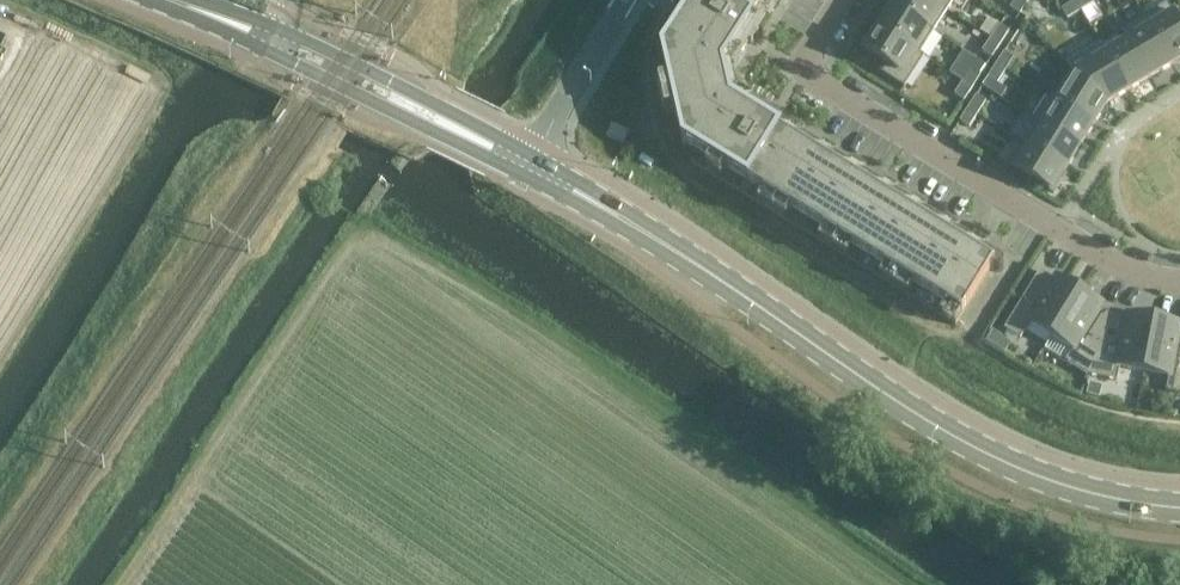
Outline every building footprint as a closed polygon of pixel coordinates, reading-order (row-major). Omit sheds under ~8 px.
[(669,19),(660,34),(670,40),(661,53),(682,144),(695,152),(689,162),(802,232),(803,230),(802,230),(804,228),(808,221),(859,253),(959,315),(957,319),(954,323),(953,323),(953,324),(955,326),(956,324),(959,319),(977,290),(990,269),(996,259),(994,258),(993,259),(990,264),(809,152),(812,147),(812,148),(813,146),(808,144),(775,123),(777,120),(776,119),(774,123),(766,118),(768,114),(767,114),(765,117),(735,99),(729,71),(748,41),(751,44),(752,43),(748,41),(753,32),(757,35),(758,34),(754,32),(771,6),(773,2),(772,1),(772,2),(769,0),(682,0),(669,19)] [(892,6),(932,32),(946,10),(931,0),(895,0),(892,6)] [(946,10),(953,0),(931,0),(946,10)] [(1026,0),(1014,0),(1009,8),(1019,14),(1028,1),(1026,0)] [(1075,1),(1080,11),(1094,3),(1092,0),(1077,0),(1075,1)] [(1080,11),(1075,1),(1061,9),(1067,19),(1080,11)] [(892,6),(878,27),(923,57),(924,56),(919,53),(932,32),(892,6)] [(1147,22),(1172,64),(1179,59),(1179,25),(1170,9),(1147,22)] [(1149,28),(1128,40),(1150,77),(1172,64),(1147,22),(1146,23),(1149,28)] [(998,25),(990,38),(1000,44),(1008,31),(998,25)] [(923,57),(878,27),(863,50),(884,63),(879,71),(904,87),(923,57)] [(1000,44),(990,38),(981,51),(991,57),(1000,44)] [(1128,40),(1106,54),(1127,90),(1150,77),(1128,40)] [(1004,52),(996,65),(1005,71),(1013,58),(1004,52)] [(1106,54),(1075,72),(1106,103),(1127,90),(1106,54)] [(1005,71),(996,65),(987,78),(996,84),(1005,71)] [(970,68),(962,81),(972,88),(980,74),(970,68)] [(1047,95),(1046,96),(1092,125),(1106,103),(1075,72),(1056,101),(1047,95)] [(972,88),(962,81),(954,95),(963,101),(972,88)] [(976,95),(967,108),(977,114),(985,101),(976,95)] [(1046,96),(1032,118),(1079,147),(1092,125),(1046,96)] [(977,114),(967,108),(959,121),(968,127),(977,114)] [(1037,123),(1024,143),(1065,169),(1079,147),(1032,118),(1031,120),(1037,123)] [(604,135),(623,144),(628,131),(610,122),(604,135)] [(1065,169),(1024,143),(1010,166),(1053,193),(1062,180),(1059,178),(1065,169)] [(1029,322),(1051,336),(1061,319),(1080,288),(1067,280),(1066,283),(1056,276),(1053,280),(1039,271),(1010,319),(1003,329),(1019,339),(1029,322)] [(1065,361),(1089,376),(1111,319),(1112,316),(1099,308),(1101,304),(1091,298),(1093,296),(1080,288),(1061,319),(1051,336),(1072,349),(1065,361)] [(1119,367),(1143,371),(1154,319),(1154,317),(1139,314),(1139,317),(1127,314),(1126,319),(1112,316),(1111,319),(1089,376),(1116,381),(1119,367)] [(1179,393),(1179,329),(1179,325),(1168,322),(1169,320),(1165,319),(1154,317),(1154,319),(1143,371),(1168,376),(1165,390),(1179,393)] [(1101,387),(1089,384),(1086,394),(1098,397),(1101,387)]
